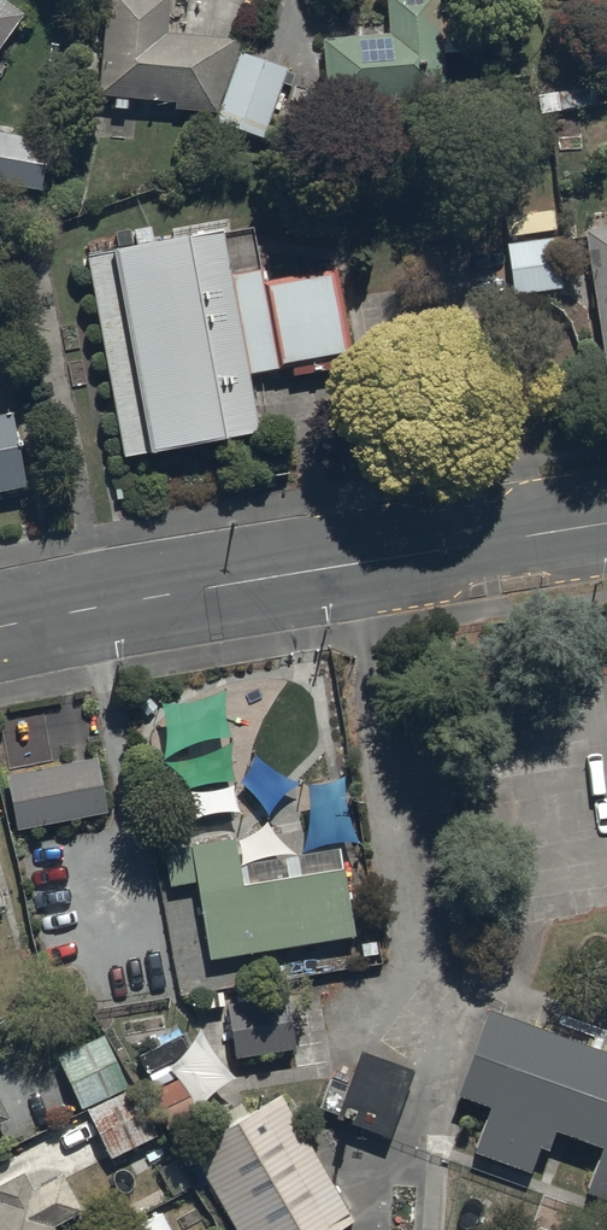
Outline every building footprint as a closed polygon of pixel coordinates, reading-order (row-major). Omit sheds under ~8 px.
[(25,11),(9,0),(0,0),(0,47),(25,11)] [(98,95),(177,101),(177,108),(215,111),(212,119),(264,137),(288,67),(240,50),(244,37),(168,30),(170,0),(107,0),(98,95)] [(389,34),(324,37),(327,102),(445,96),(443,53),(468,52),(466,0),(464,0),(440,1),(440,0),(387,0),(389,34)] [(0,131),(0,181),(42,188),(50,139),(0,131)] [(586,229),(606,373),(606,226),(586,229)] [(255,227),(90,255),(124,455),(264,431),(253,372),(355,355),(340,265),(264,277),(255,227)] [(559,235),(507,241),(513,295),(566,289),(559,235)] [(27,487),(15,411),(0,414),(0,492),(27,487)] [(8,781),(19,835),(108,818),(97,763),(8,781)] [(199,888),(211,966),(357,943),(347,877),(245,893),(237,845),(167,857),(173,892),(199,888)] [(223,992),(232,1046),(291,1037),(282,983),(223,992)] [(606,1190),(606,1039),(482,994),(451,1079),(488,1092),(470,1140),(526,1160),(543,1112),(600,1132),(582,1181),(606,1190)] [(129,1086),(104,1034),(56,1056),(81,1108),(129,1086)] [(332,1106),(386,1125),(410,1057),(356,1038),(332,1106)] [(158,1134),(134,1085),(87,1108),(111,1157),(158,1134)] [(350,1212),(278,1085),(186,1138),(239,1229),(319,1229),(350,1212)] [(9,1118),(0,1100),(0,1123),(9,1118)] [(62,1173),(33,1189),(24,1171),(0,1184),(0,1229),(57,1229),(54,1224),(81,1209),(62,1173)] [(160,1211),(141,1221),(140,1218),(118,1229),(171,1229),(160,1211)]
